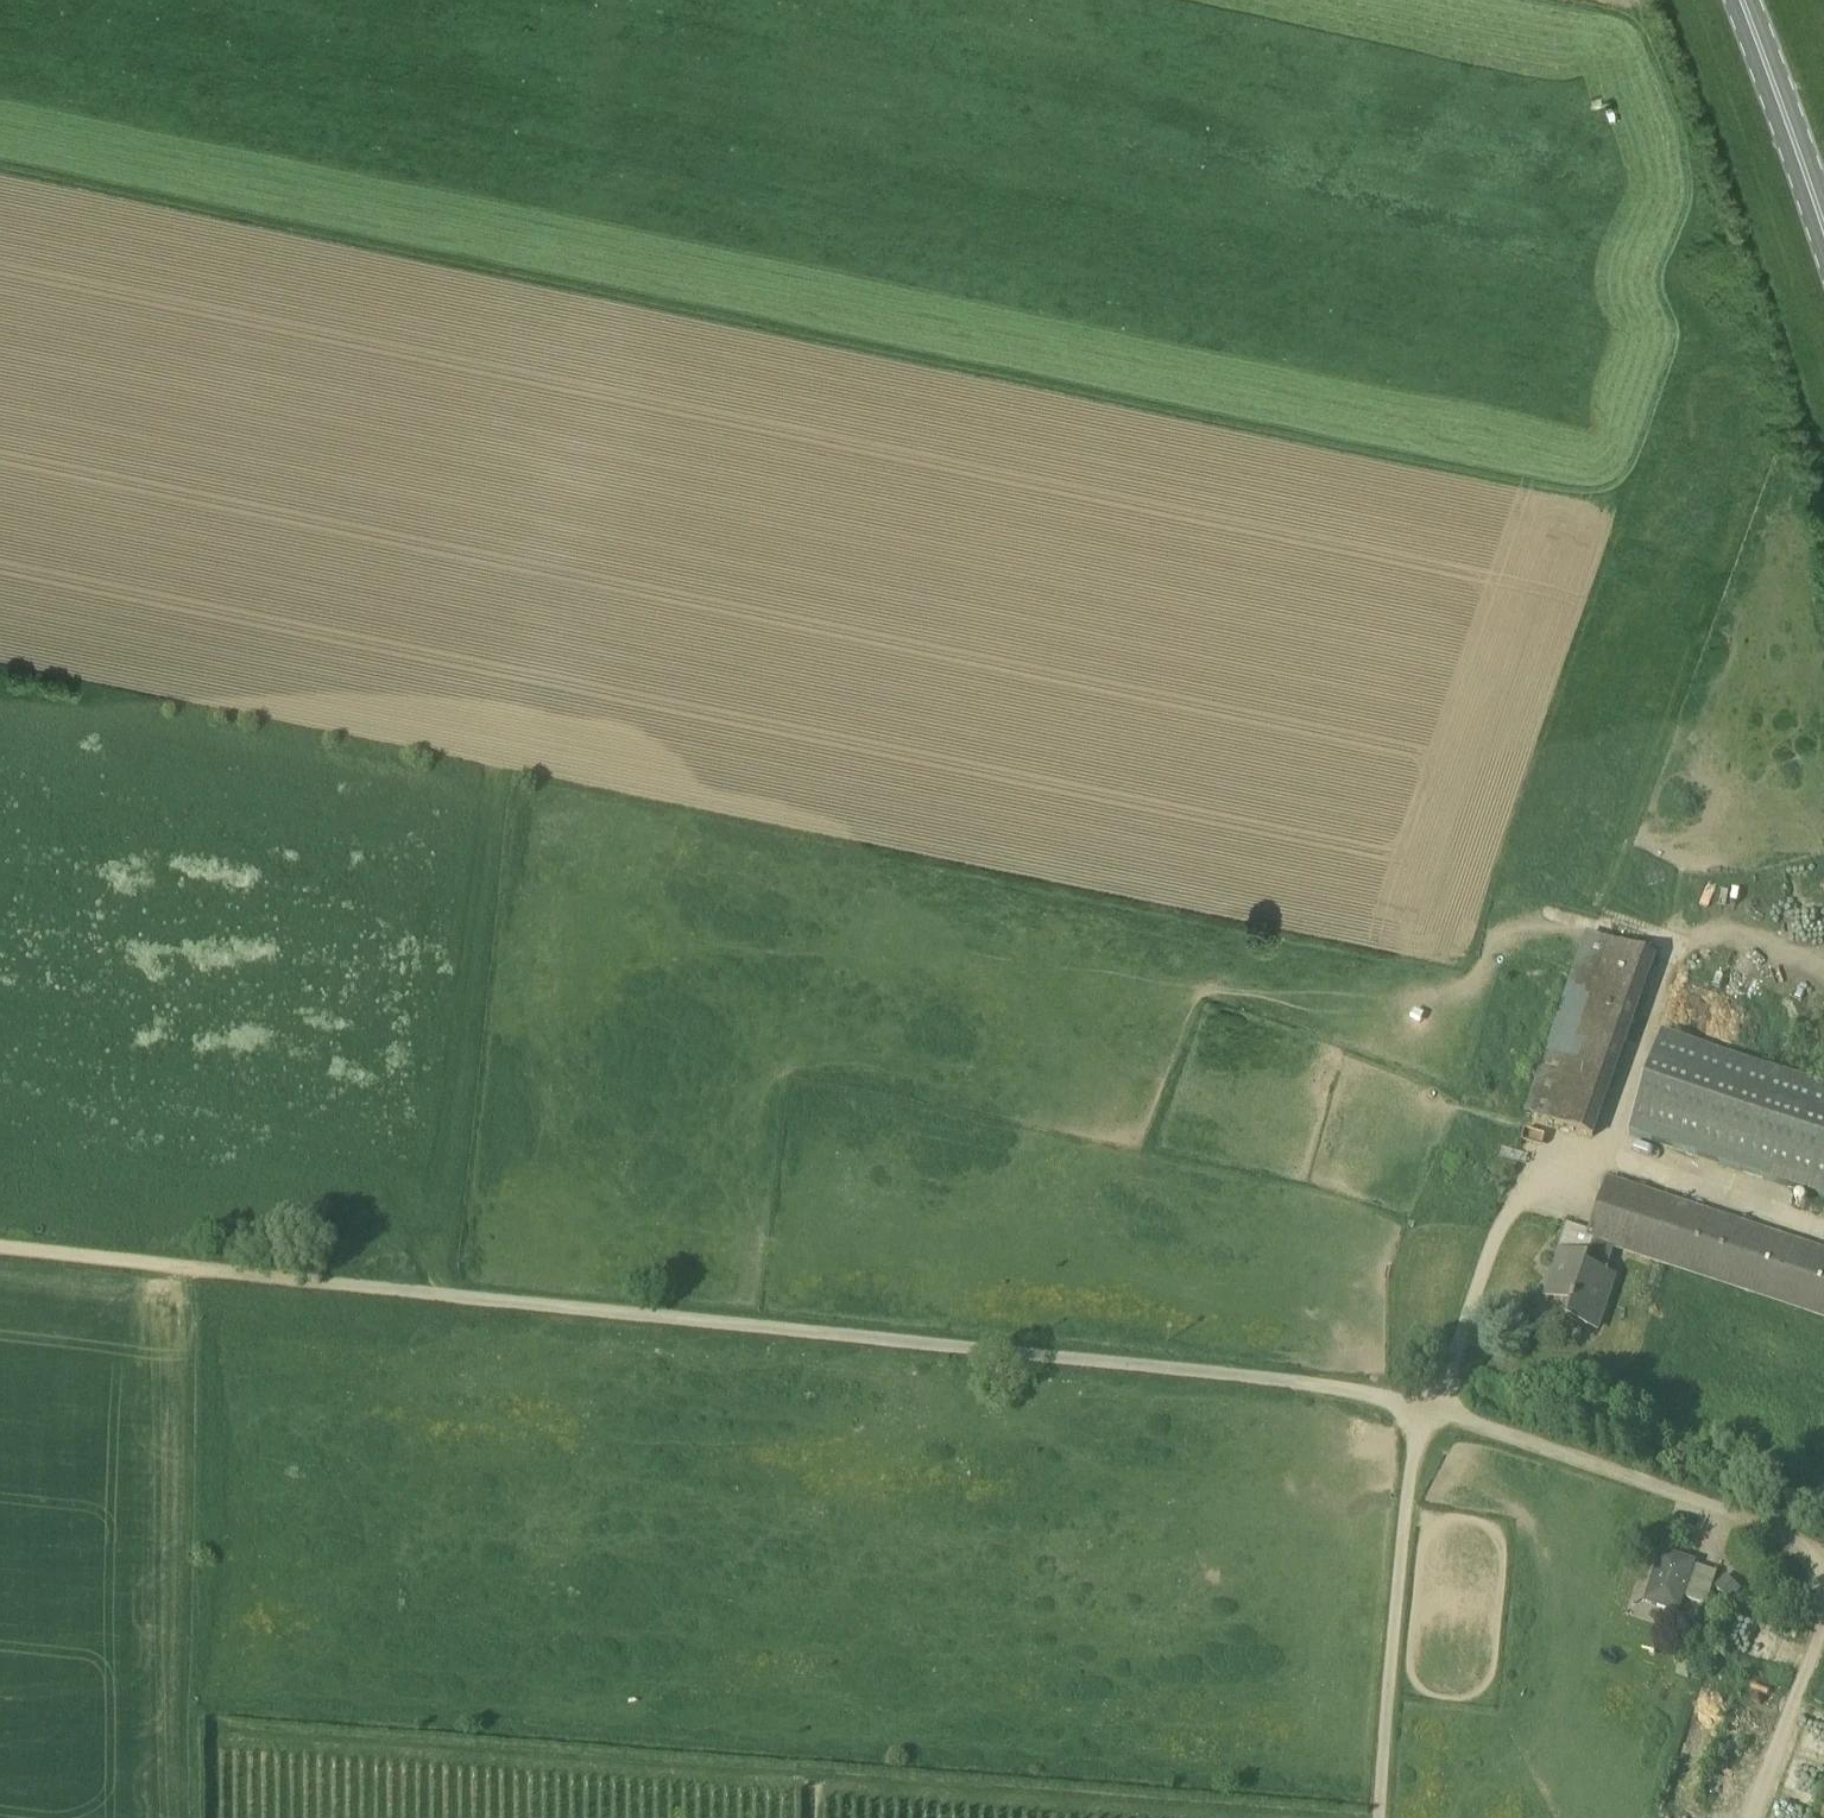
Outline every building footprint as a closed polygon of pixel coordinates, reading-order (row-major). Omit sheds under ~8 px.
[(1595,1137),(1657,958),(1588,934),(1526,1113),(1595,1137)] [(1664,1033),(1631,1132),(1823,1195),(1823,1086),(1664,1033)] [(1608,1177),(1590,1231),(1568,1224),(1561,1252),(1546,1296),(1574,1305),(1569,1319),(1598,1329),(1615,1277),(1607,1275),(1615,1250),(1684,1273),(1681,1281),(1700,1287),(1704,1279),(1823,1319),(1823,1248),(1608,1177)] [(1536,1316),(1557,1323),(1563,1307),(1542,1300),(1536,1316)] [(1707,1605),(1718,1573),(1697,1566),(1698,1562),(1662,1550),(1644,1603),(1680,1615),(1686,1598),(1707,1605)]
